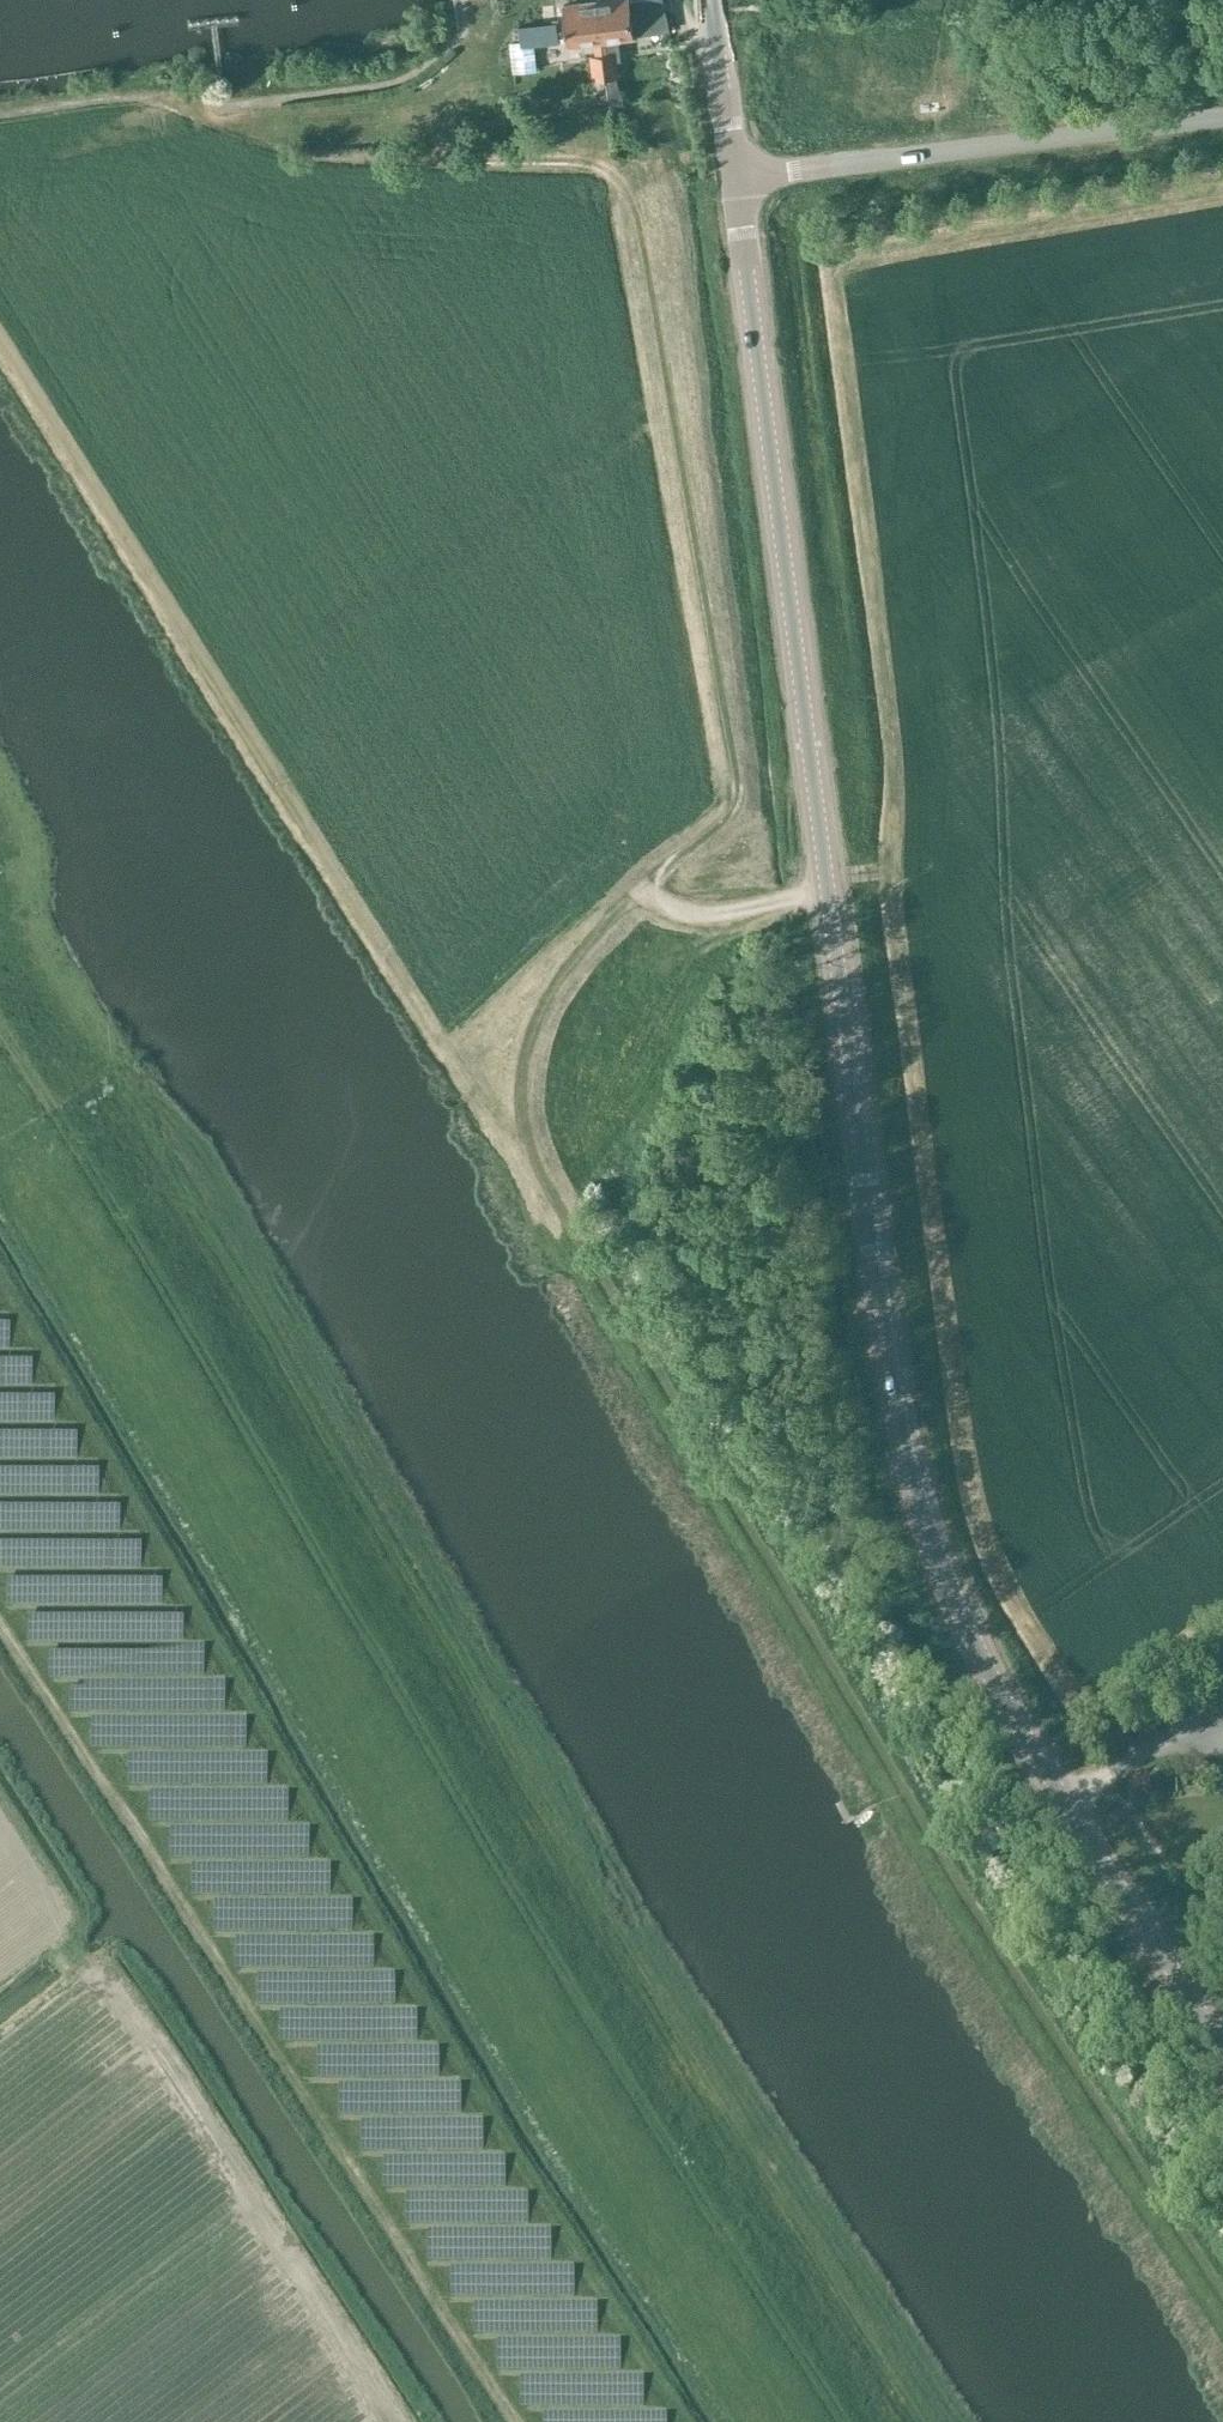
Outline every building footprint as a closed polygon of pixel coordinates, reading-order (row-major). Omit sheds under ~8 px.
[(562,3),(567,42),(594,39),(596,54),(591,55),(593,77),(605,75),(597,0),(585,0),(562,3)] [(605,75),(608,75),(611,104),(624,102),(616,74),(619,74),(617,52),(622,52),(620,36),(636,34),(635,27),(666,23),(669,22),(664,0),(635,0),(631,0),(597,0),(605,75)] [(521,42),(512,43),(515,71),(537,69),(534,44),(560,41),(557,20),(519,25),(521,42)] [(580,124),(573,138),(587,145),(594,131),(580,124)]
